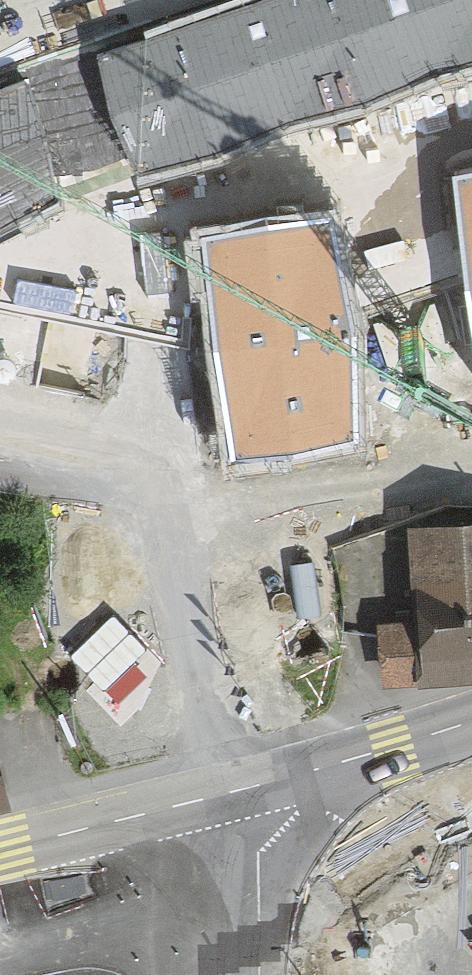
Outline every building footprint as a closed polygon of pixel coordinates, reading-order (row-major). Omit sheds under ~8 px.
[(96,57),(142,186),(471,68),(471,0),(255,0),(96,57)] [(0,89),(0,232),(61,201),(45,127),(28,79),(0,89)] [(456,180),(471,321),(471,177),(456,180)] [(336,218),(199,238),(232,462),(355,444),(354,339),(336,218)] [(409,515),(414,612),(378,615),(381,664),(471,658),(471,511),(409,515)]
